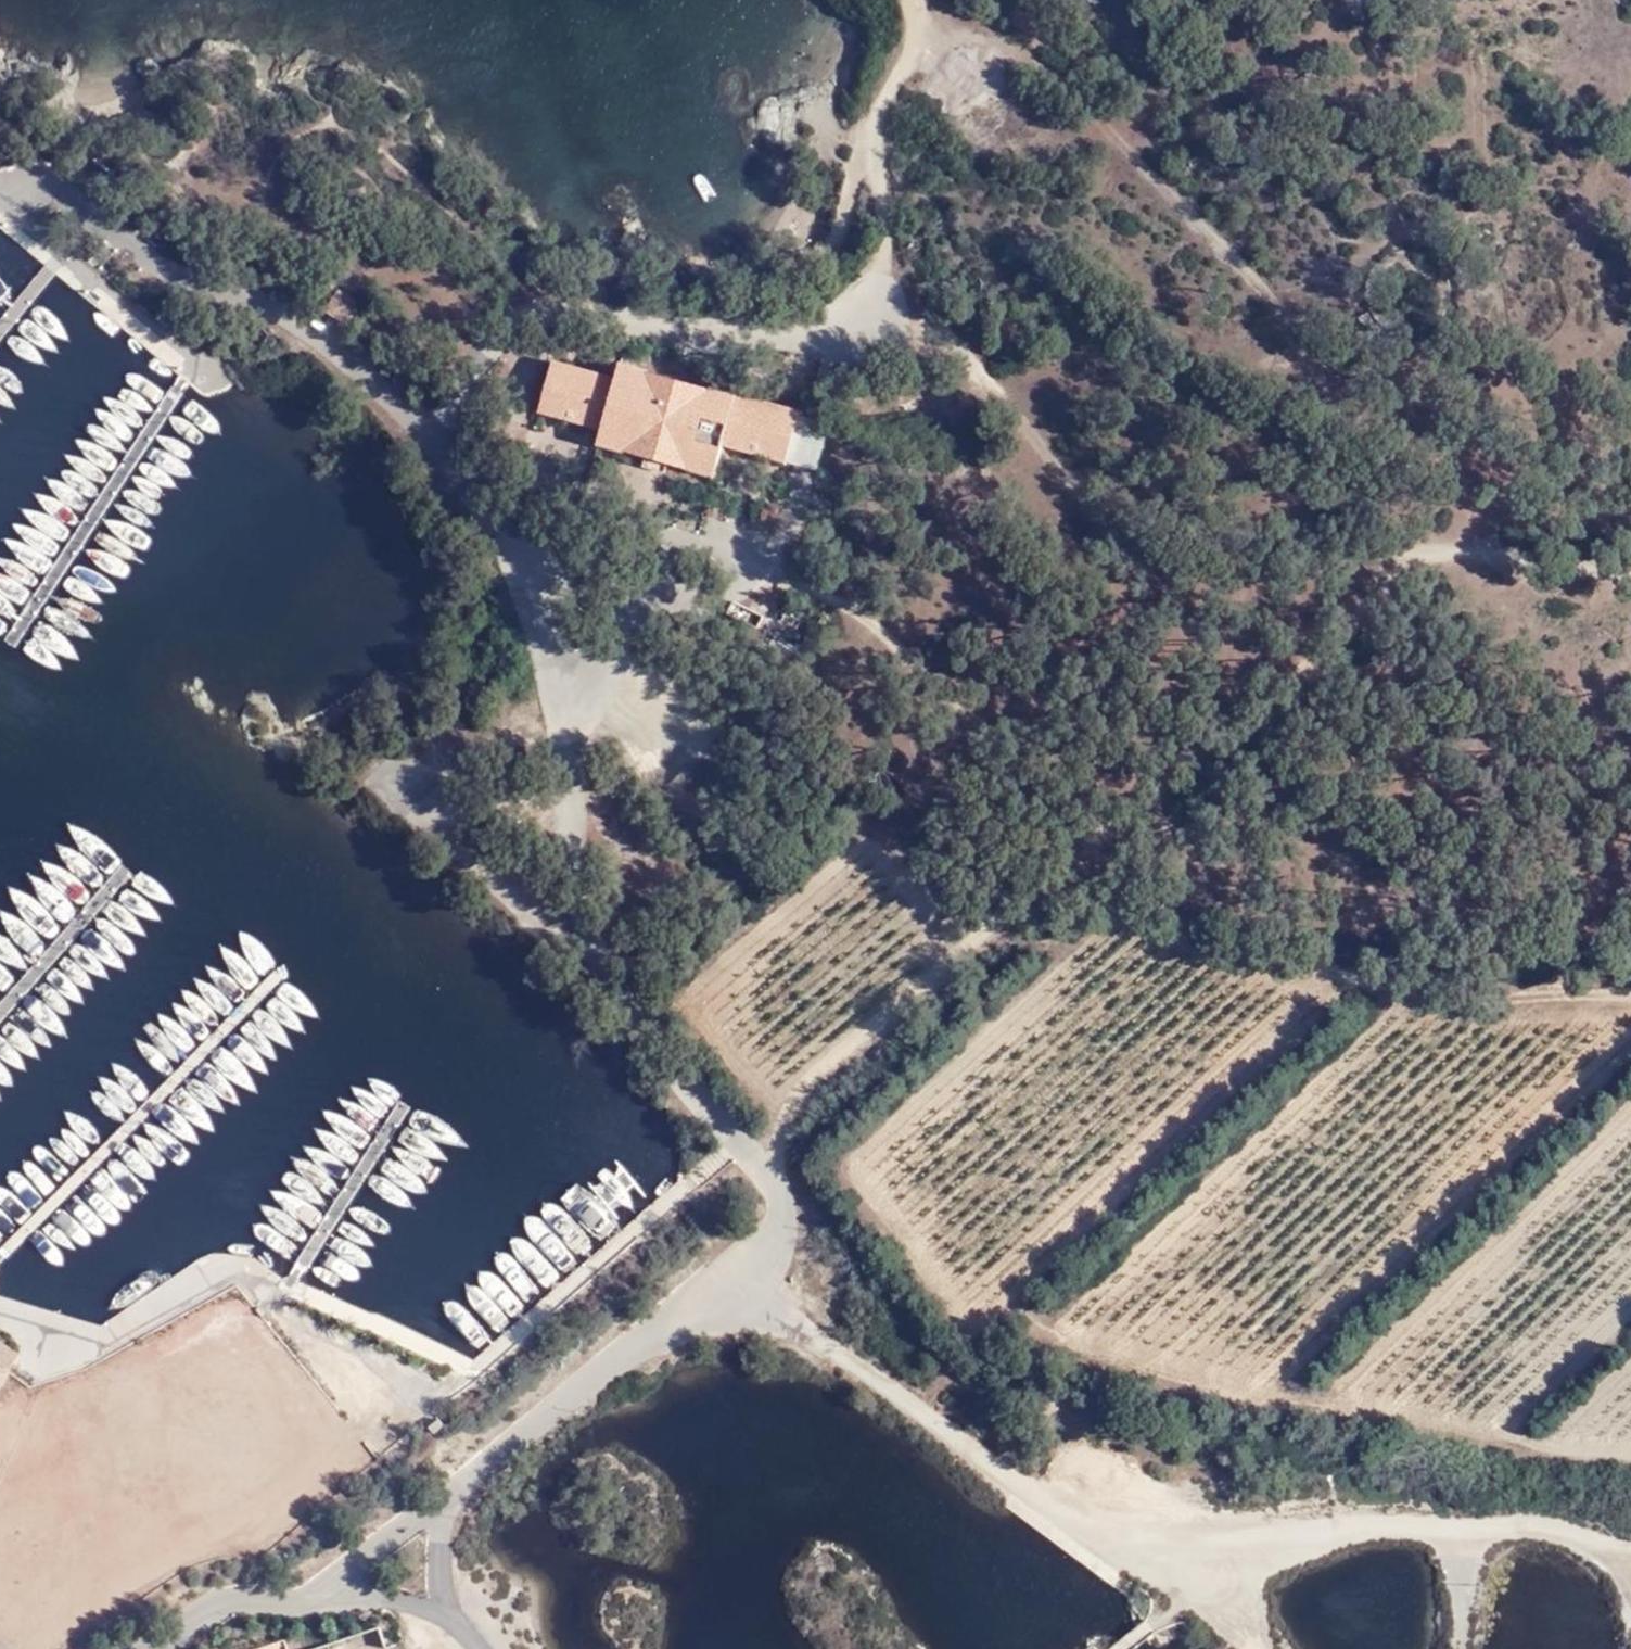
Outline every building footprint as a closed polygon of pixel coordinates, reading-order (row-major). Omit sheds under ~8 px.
[(334,287),(320,308),(329,313),(326,318),(336,325),(340,321),(347,325),(358,309),(352,304),(355,300),(334,287)] [(789,463),(790,458),(802,417),(803,412),(740,394),(736,402),(711,395),(713,389),(648,372),(647,378),(622,371),(619,380),(556,362),(542,412),(604,429),(603,437),(627,444),(627,448),(647,454),(673,462),(693,468),(694,464),(717,471),(726,445),(789,463)] [(802,417),(790,458),(820,468),(831,425),(802,417)] [(669,474),(673,462),(647,454),(644,466),(669,474)] [(9,1371),(19,1354),(0,1343),(0,1365),(9,1371)] [(10,1372),(9,1371),(0,1365),(0,1389),(10,1372)]
